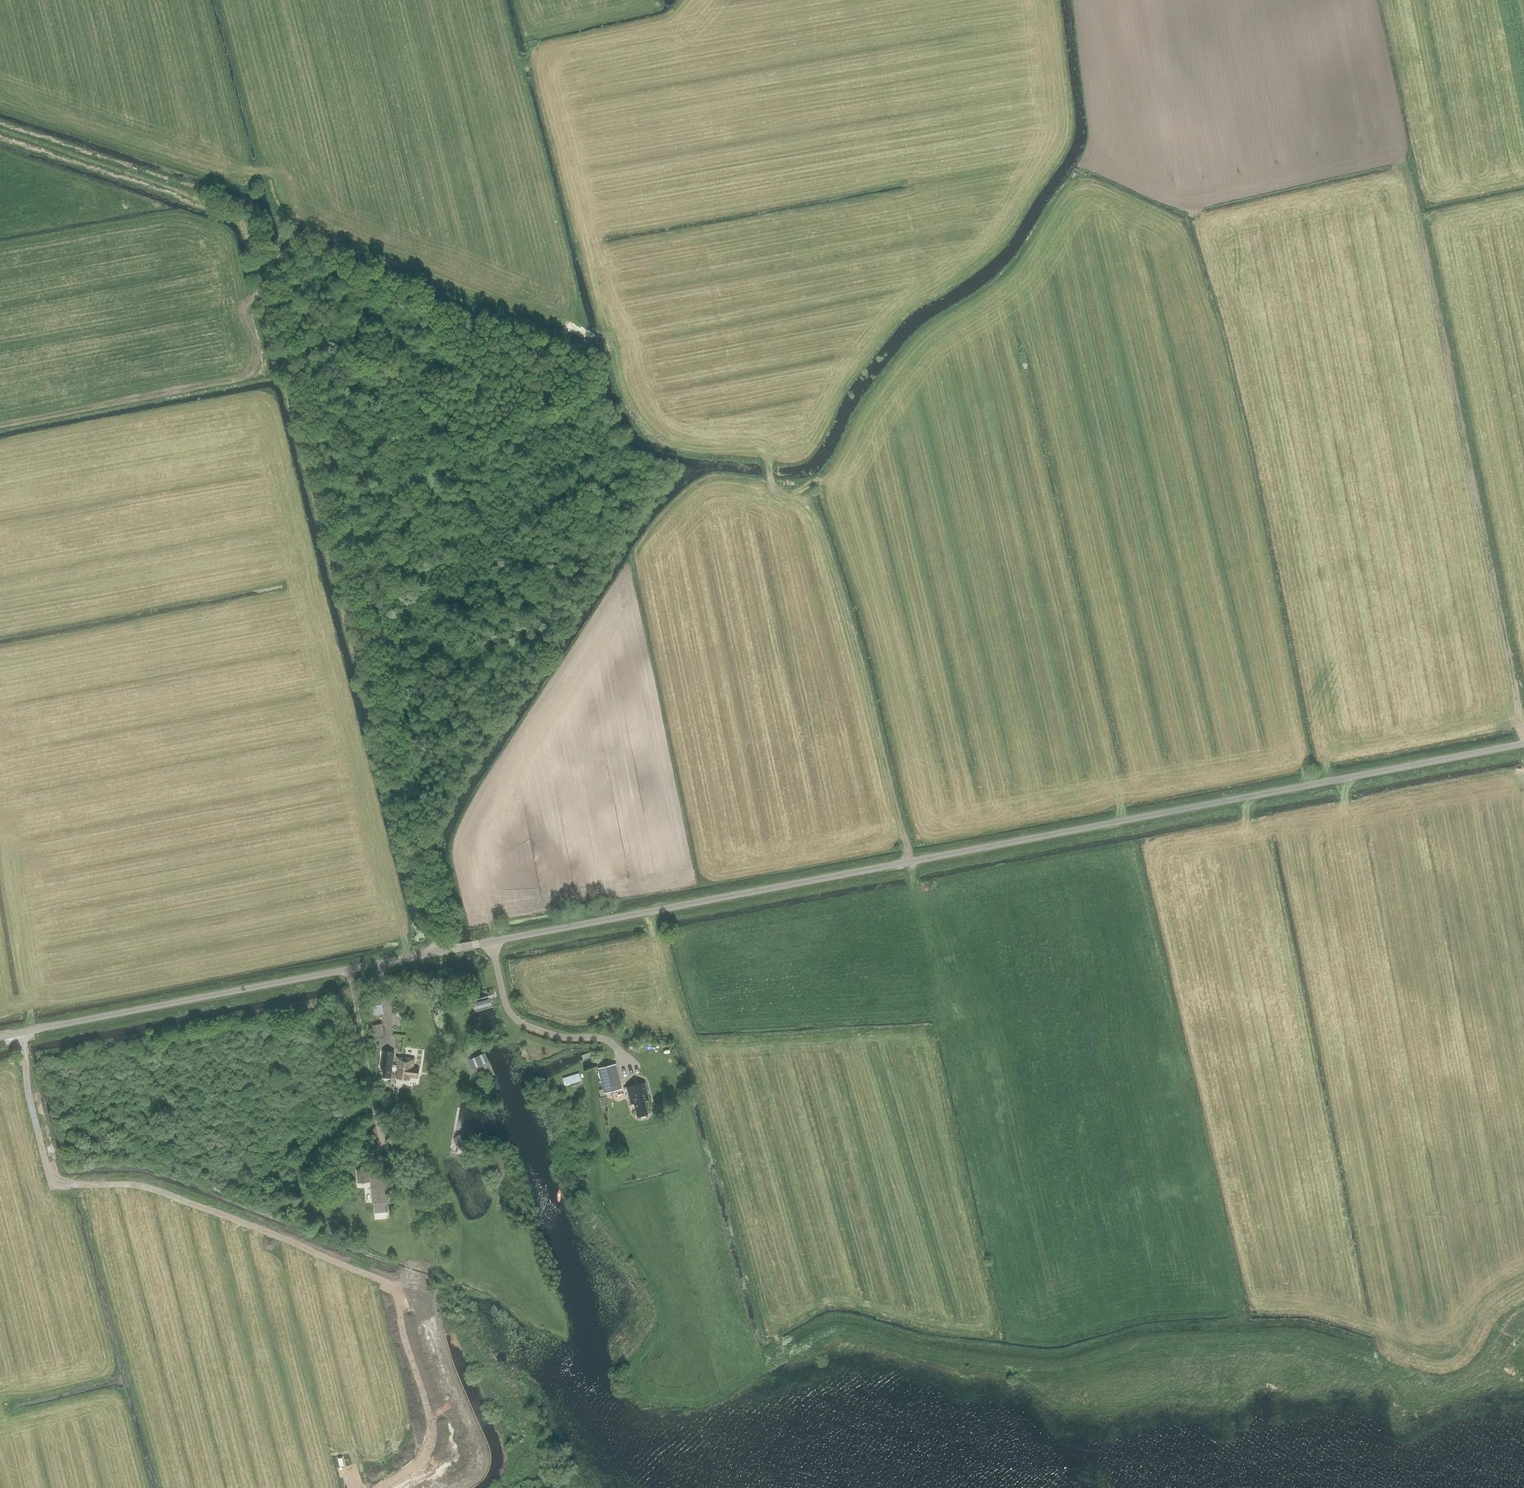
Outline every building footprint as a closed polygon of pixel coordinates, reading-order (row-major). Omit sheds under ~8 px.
[(475,1010),(493,1005),(491,998),(473,1003),(475,1010)] [(374,1038),(384,1036),(382,1023),(372,1024),(374,1038)] [(489,1061),(486,1053),(469,1061),(473,1068),(489,1061)] [(418,1077),(419,1070),(413,1069),(414,1059),(398,1057),(397,1065),(393,1065),(394,1056),(383,1055),(381,1069),(384,1069),(383,1077),(391,1078),(392,1071),(398,1071),(397,1078),(410,1080),(410,1076),(418,1077)] [(616,1064),(598,1069),(603,1089),(604,1093),(622,1089),(616,1064)] [(566,1086),(583,1080),(580,1072),(564,1078),(566,1086)] [(645,1101),(649,1100),(645,1083),(628,1087),(632,1104),(635,1103),(638,1116),(649,1114),(645,1101)] [(601,1098),(600,1098),(602,1107),(608,1106),(606,1097),(602,1098),(601,1098)] [(373,1203),(375,1203),(375,1210),(387,1209),(387,1201),(389,1201),(387,1177),(372,1178),(371,1168),(359,1169),(360,1182),(371,1181),(373,1203)]
